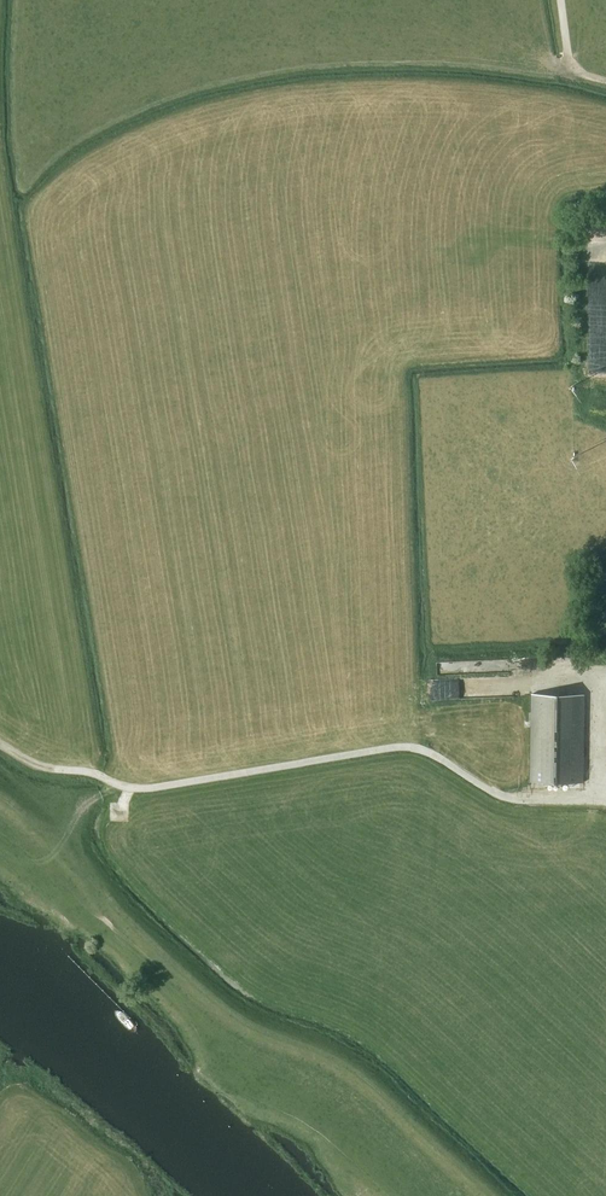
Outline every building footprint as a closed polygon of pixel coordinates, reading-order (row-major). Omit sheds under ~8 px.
[(458,671),(458,660),(436,661),(436,672),(458,671)] [(585,694),(531,694),(530,781),(583,782),(585,694)]
